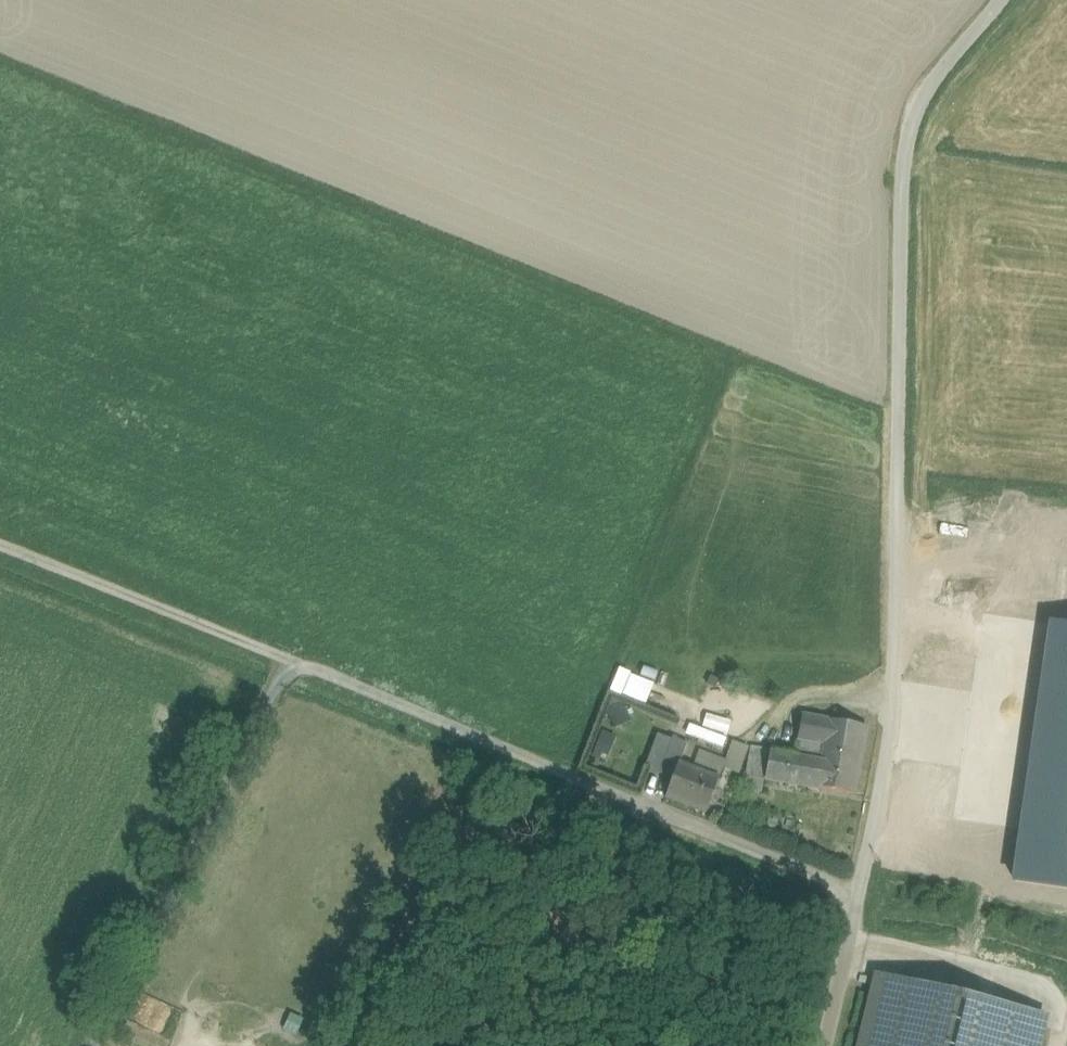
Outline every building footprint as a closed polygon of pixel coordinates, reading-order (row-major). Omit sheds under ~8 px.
[(615,670),(609,689),(648,700),(653,680),(615,670)] [(704,713),(702,725),(726,731),(729,719),(704,713)] [(670,755),(673,737),(654,733),(646,770),(670,775),(674,756),(670,755)] [(826,753),(819,784),(851,791),(858,760),(826,753)] [(822,765),(771,758),(769,777),(819,784),(822,765)] [(720,781),(681,766),(668,799),(707,814),(720,781)] [(1044,1017),(879,977),(862,1045),(1037,1045),(1044,1017)] [(138,991),(129,1011),(162,1025),(171,1005),(138,991)]
